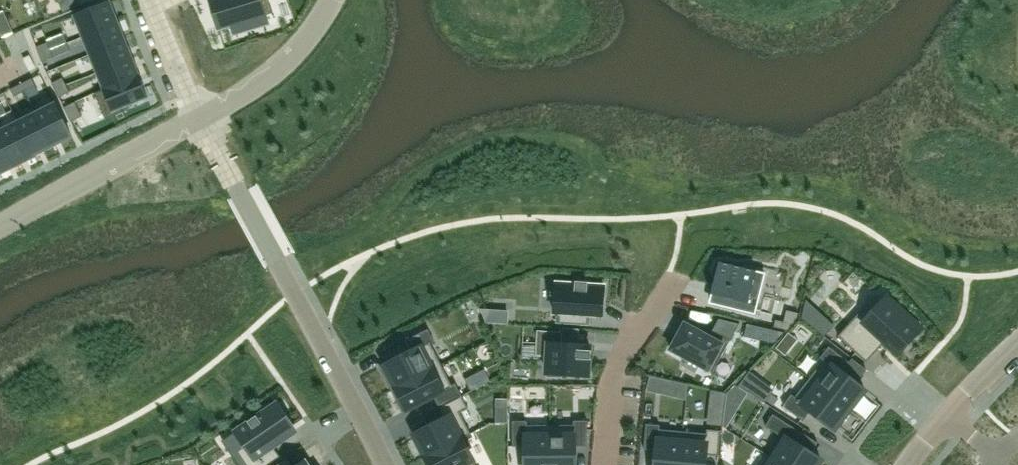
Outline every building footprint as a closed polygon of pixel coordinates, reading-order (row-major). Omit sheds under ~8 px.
[(211,0),(219,29),(273,13),(269,0),(211,0)] [(109,2),(74,16),(83,37),(117,23),(109,2)] [(117,23),(83,37),(90,54),(125,41),(117,23)] [(125,41),(90,54),(97,72),(132,58),(125,41)] [(47,42),(36,47),(39,54),(50,50),(47,42)] [(50,50),(39,54),(42,62),(53,57),(50,50)] [(132,58),(97,72),(104,89),(104,90),(139,76),(132,58)] [(104,89),(95,93),(105,118),(123,111),(121,108),(147,97),(139,76),(104,90),(104,89)] [(62,77),(52,83),(55,90),(66,85),(62,77)] [(32,78),(20,84),(24,91),(36,85),(32,78)] [(20,84),(10,89),(14,96),(24,91),(20,84)] [(66,85),(55,90),(59,97),(70,92),(66,85)] [(75,102),(64,107),(71,122),(82,116),(75,102)] [(55,103),(35,113),(51,146),(72,136),(55,103)] [(35,113),(18,122),(34,155),(51,146),(35,113)] [(18,122),(0,130),(17,164),(34,155),(18,122)] [(17,164),(0,130),(0,172),(17,164)] [(719,261),(711,294),(716,295),(714,300),(713,304),(755,315),(766,273),(719,261)] [(555,294),(554,310),(554,314),(557,314),(556,322),(585,324),(585,316),(590,316),(602,317),(602,313),(603,297),(604,285),(556,282),(555,294)] [(854,318),(838,336),(866,362),(884,343),(884,342),(886,343),(897,354),(906,344),(916,333),(900,317),(904,312),(887,297),(882,302),(875,295),(854,318)] [(803,317),(808,322),(818,310),(807,300),(803,317)] [(507,312),(481,310),(486,323),(507,324),(507,312)] [(685,323),(670,349),(685,357),(712,372),(727,346),(731,339),(738,322),(718,317),(707,336),(685,323)] [(790,330),(796,324),(786,321),(776,319),(774,326),(790,330)] [(746,322),(743,335),(756,338),(759,325),(746,322)] [(411,352),(384,366),(395,388),(441,364),(431,344),(434,342),(428,330),(405,340),(411,352)] [(537,331),(535,356),(547,357),(546,377),(562,378),(562,374),(588,376),(589,360),(591,360),(591,351),(590,351),(590,346),(572,345),(560,344),(561,332),(560,332),(537,331)] [(824,361),(810,379),(850,410),(865,391),(841,372),(849,362),(829,347),(821,358),(824,361)] [(441,364),(395,388),(406,410),(433,396),(439,407),(462,396),(455,383),(451,385),(441,364)] [(748,390),(757,378),(750,372),(740,386),(748,390)] [(465,379),(471,391),(478,387),(473,375),(465,379)] [(649,377),(646,391),(685,400),(685,385),(649,377)] [(792,395),(783,406),(803,421),(811,411),(835,430),(850,410),(810,379),(795,398),(792,395)] [(726,393),(711,390),(707,425),(723,426),(726,393)] [(445,418),(414,434),(425,456),(462,437),(462,438),(471,434),(460,412),(468,408),(462,396),(439,407),(445,418)] [(234,449),(244,464),(268,464),(280,457),(273,446),(278,443),(275,438),(291,427),(276,404),(257,417),(248,423),(236,431),(244,442),(234,449)] [(733,418),(725,413),(723,426),(727,428),(733,418)] [(765,426),(781,436),(769,456),(783,464),(818,464),(821,460),(796,444),(802,433),(773,414),(765,426)] [(550,464),(575,464),(575,446),(587,446),(587,420),(573,420),(573,425),(550,425),(550,464)] [(513,446),(525,446),(525,464),(550,464),(550,425),(526,425),(526,421),(513,421),(513,446)] [(644,449),(656,450),(655,464),(680,464),(683,431),(659,429),(660,425),(646,424),(644,449)] [(680,464),(705,464),(706,455),(719,456),(721,430),(707,429),(706,434),(683,431),(680,464)] [(425,456),(429,464),(476,464),(473,460),(462,438),(462,437),(425,456)] [(763,464),(783,464),(769,456),(763,464)]
